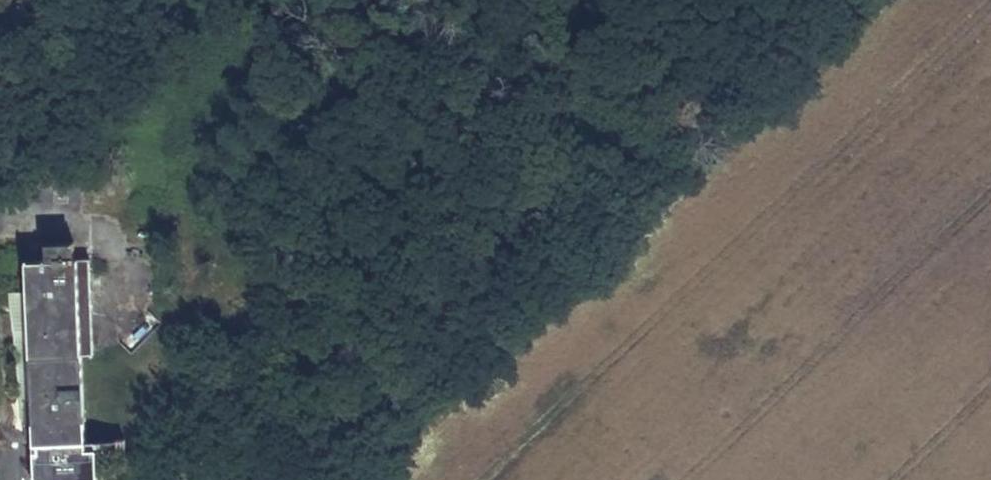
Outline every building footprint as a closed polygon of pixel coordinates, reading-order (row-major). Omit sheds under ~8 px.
[(26,249),(32,437),(34,472),(94,470),(93,445),(81,436),(79,346),(88,346),(88,279),(87,248),(26,249)] [(34,479),(94,479),(94,470),(34,472),(34,479)]
